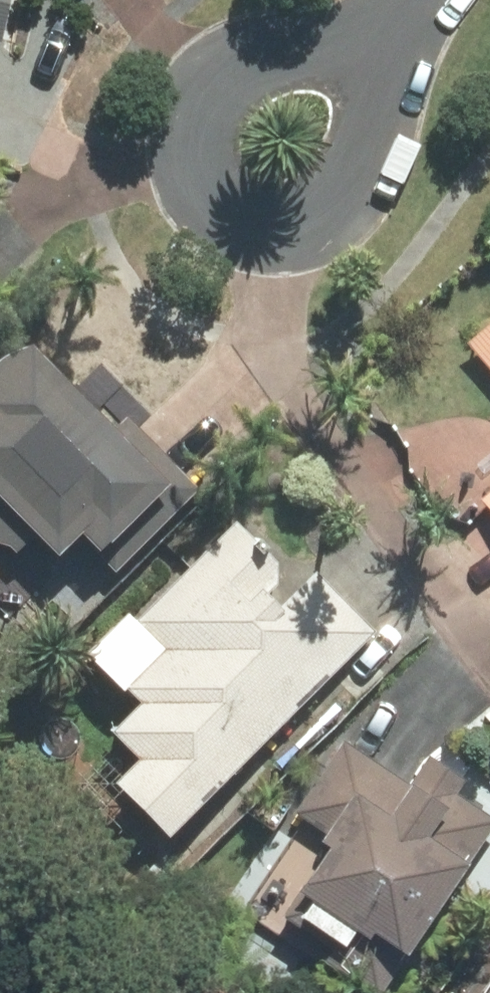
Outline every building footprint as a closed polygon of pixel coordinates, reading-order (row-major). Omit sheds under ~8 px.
[(8,48),(17,0),(0,0),(0,47),(8,48)] [(479,343),(489,357),(489,333),(479,343)] [(39,354),(0,391),(0,490),(62,555),(88,531),(103,546),(165,487),(39,354)] [(475,500),(489,517),(489,487),(475,500)] [(174,842),(382,635),(325,578),(283,621),(207,544),(94,656),(142,704),(114,732),(146,764),(121,789),(174,842)] [(342,742),(298,818),(344,845),(314,898),(322,902),(310,923),(356,950),(370,926),(422,956),(489,838),(489,810),(466,797),(475,782),(430,756),(414,784),(342,742)]
